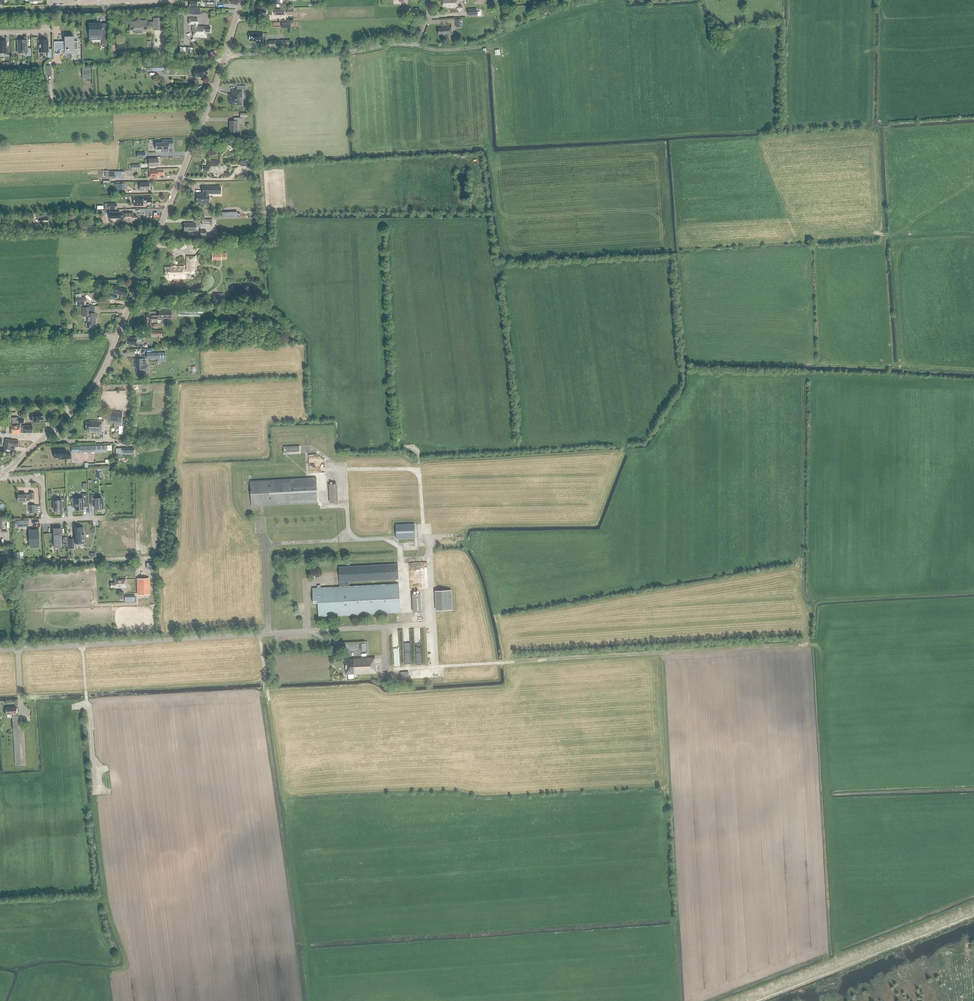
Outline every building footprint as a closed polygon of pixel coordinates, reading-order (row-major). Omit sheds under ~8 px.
[(198,18),(193,18),(193,17),(189,17),(189,24),(194,24),(194,26),(192,26),(192,31),(194,31),(194,37),(200,37),(200,36),(206,36),(206,32),(210,32),(210,27),(206,27),(206,26),(197,26),(197,24),(198,24),(198,18)] [(153,18),(153,22),(153,28),(153,30),(162,30),(161,18),(153,18)] [(138,22),(130,23),(130,22),(130,30),(137,29),(137,30),(137,33),(142,33),(142,30),(142,29),(147,29),(147,28),(147,22),(147,20),(138,20),(138,22)] [(101,23),(89,23),(89,24),(89,37),(89,40),(102,40),(102,47),(103,47),(107,47),(107,30),(107,23),(101,24),(101,23)] [(443,28),(438,29),(439,35),(444,35),(444,36),(452,35),(451,27),(443,28)] [(254,42),(263,42),(263,33),(254,33),(254,34),(249,34),(249,41),(254,41),(254,42)] [(54,42),(54,54),(60,54),(60,50),(64,50),(65,53),(74,53),(74,50),(78,50),(78,41),(74,41),(74,37),(64,37),(64,42),(54,42)] [(41,40),(39,40),(39,52),(47,52),(47,58),(51,58),(51,49),(48,49),(47,40),(45,40),(45,39),(41,39),(41,40)] [(9,48),(6,49),(5,41),(3,41),(3,40),(0,40),(0,53),(5,53),(5,55),(9,55),(9,48)] [(18,40),(18,53),(26,53),(26,56),(30,56),(30,48),(27,48),(26,40),(24,40),(20,40),(18,40)] [(166,73),(166,64),(149,65),(149,72),(163,71),(163,73),(166,73)] [(199,68),(193,68),(192,77),(199,77),(203,77),(203,74),(207,75),(207,74),(207,73),(207,72),(207,71),(207,70),(207,69),(207,68),(207,67),(199,67),(199,68)] [(242,105),(241,90),(246,90),(246,86),(237,86),(237,90),(232,90),(232,94),(229,94),(229,103),(231,103),(231,105),(242,105)] [(234,118),(234,121),(229,121),(229,132),(237,132),(237,121),(243,121),(243,118),(234,118)] [(162,140),(162,143),(155,143),(155,150),(162,150),(162,153),(169,152),(168,147),(173,147),(173,140),(162,140)] [(207,160),(207,161),(207,166),(202,166),(202,171),(208,171),(208,173),(220,173),(220,165),(219,165),(219,161),(207,160)] [(157,178),(157,175),(163,175),(163,170),(157,170),(149,170),(149,179),(157,178)] [(209,203),(209,194),(210,194),(210,186),(202,186),(202,194),(200,194),(200,195),(196,195),(196,206),(196,203),(202,203),(209,203)] [(133,197),(134,206),(139,206),(139,203),(145,203),(145,202),(151,202),(151,197),(147,197),(147,196),(142,197),(142,196),(133,197)] [(137,220),(136,216),(133,216),(133,212),(122,213),(120,213),(119,210),(112,211),(112,216),(112,219),(120,219),(120,218),(122,218),(122,221),(132,221),(132,220),(137,220)] [(184,231),(195,231),(195,227),(200,227),(200,220),(195,220),(195,223),(184,223),(184,231)] [(194,256),(187,256),(187,270),(184,270),(184,267),(171,267),(165,267),(165,276),(171,276),(171,277),(184,278),(184,272),(187,272),(187,273),(194,273),(194,256)] [(125,296),(127,291),(119,288),(120,287),(115,285),(112,293),(120,296),(120,295),(125,296)] [(213,304),(224,304),(224,296),(213,296),(213,304)] [(83,316),(87,316),(87,322),(86,322),(86,327),(90,327),(90,324),(95,324),(95,313),(90,313),(89,307),(82,307),(82,314),(83,314),(83,316)] [(159,312),(157,312),(149,312),(149,314),(146,314),(146,320),(150,320),(150,323),(151,323),(157,323),(157,320),(161,320),(161,316),(171,316),(171,309),(159,310),(159,312)] [(135,346),(143,346),(144,335),(137,334),(136,339),(127,338),(126,344),(132,345),(133,346),(135,346)] [(148,365),(147,365),(145,359),(134,359),(135,366),(136,366),(136,372),(143,372),(148,372),(148,365)] [(122,422),(122,412),(108,411),(107,422),(122,422)] [(39,422),(39,419),(43,419),(42,412),(33,412),(33,414),(30,414),(30,420),(34,420),(34,422),(39,422)] [(102,421),(89,421),(89,422),(86,422),(85,431),(91,431),(91,432),(101,433),(102,421)] [(24,432),(32,432),(32,425),(23,426),(23,429),(20,429),(20,425),(10,425),(11,434),(20,433),(24,432)] [(17,446),(18,441),(10,439),(10,440),(6,439),(4,447),(10,448),(10,445),(17,446)] [(300,454),(299,446),(284,447),(284,454),(300,454)] [(54,450),(54,457),(66,457),(66,458),(65,458),(70,458),(70,452),(66,452),(66,449),(54,450)] [(251,481),(252,507),(318,503),(316,478),(251,481)] [(17,495),(18,501),(26,501),(26,497),(30,497),(30,499),(34,499),(34,493),(30,493),(30,495),(26,495),(26,494),(17,495)] [(75,507),(75,510),(83,510),(83,507),(88,506),(87,494),(82,494),(82,498),(75,499),(75,502),(72,502),(72,507),(75,507)] [(94,495),(90,495),(91,505),(95,505),(95,509),(98,509),(98,510),(102,510),(101,509),(103,509),(102,506),(104,505),(103,501),(102,501),(102,498),(95,498),(94,495)] [(65,507),(64,498),(60,498),(61,500),(53,500),(54,504),(52,504),(52,508),(54,507),(54,511),(61,511),(61,507),(65,507)] [(414,524),(396,525),(396,539),(415,538),(414,524)] [(74,527),(75,544),(75,543),(81,543),(81,542),(84,542),(84,543),(84,538),(84,534),(83,527),(83,528),(80,528),(80,527),(74,527)] [(53,538),(54,547),(62,547),(61,528),(53,528),(53,533),(51,533),(52,539),(53,538)] [(38,532),(31,531),(29,531),(30,547),(39,546),(38,532)] [(313,603),(318,603),(319,617),(400,613),(398,584),(349,586),(349,582),(398,579),(397,564),(339,567),(340,587),(313,588),(313,603)] [(116,587),(125,587),(125,579),(114,580),(114,583),(110,583),(110,587),(116,587)] [(148,579),(138,579),(138,594),(149,594),(148,579)] [(451,590),(436,591),(437,611),(452,610),(451,590)] [(421,612),(420,594),(413,594),(414,612),(421,612)] [(345,660),(345,661),(346,673),(352,673),(352,675),(376,673),(375,661),(375,657),(353,659),(353,660),(345,660)] [(17,722),(18,722),(18,716),(16,716),(16,714),(16,707),(6,707),(6,714),(13,714),(13,716),(16,764),(20,764),(17,722)]
